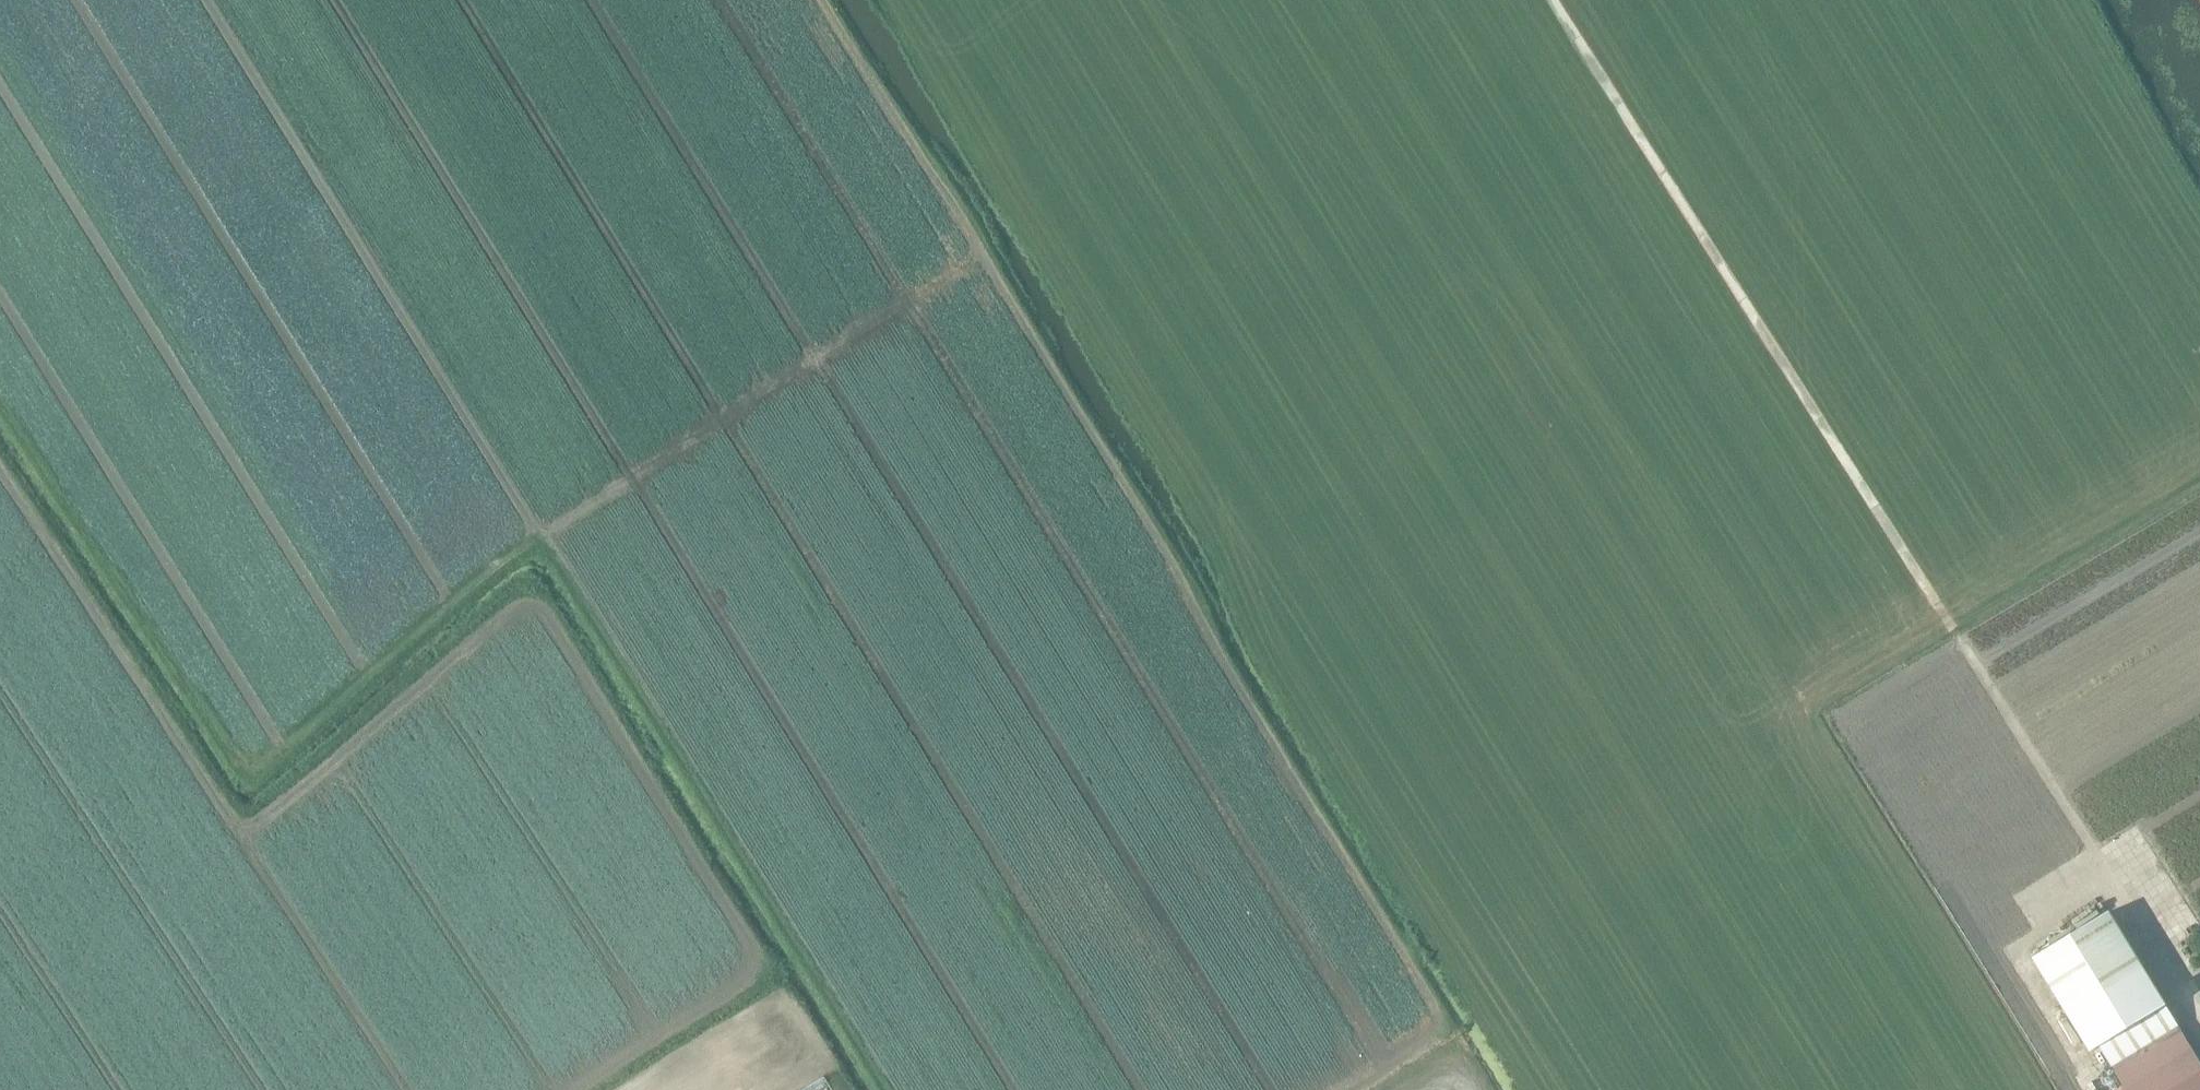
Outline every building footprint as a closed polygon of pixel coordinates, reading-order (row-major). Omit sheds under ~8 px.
[(2167,1004),(2110,911),(2033,958),(2090,1051),(2167,1004)] [(2117,1066),(2113,1068),(2126,1089),(2199,1089),(2199,1061),(2180,1028),(2117,1066)]
